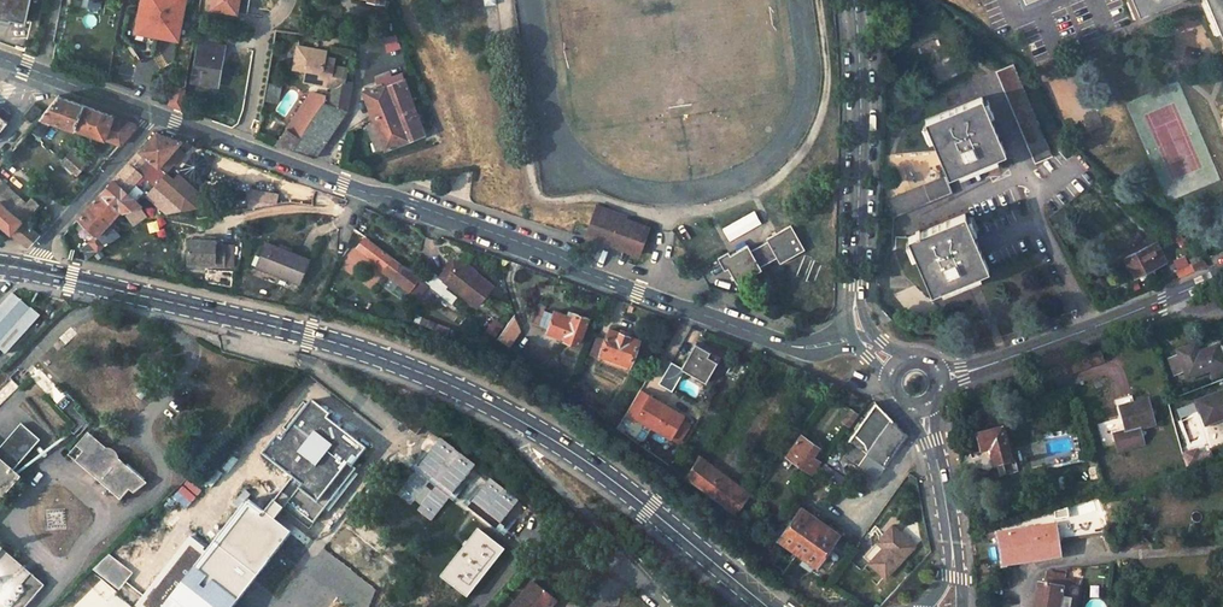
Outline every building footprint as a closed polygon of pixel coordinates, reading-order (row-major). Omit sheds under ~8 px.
[(11,20),(26,23),(31,0),(0,0),(0,17),(11,20)] [(138,33),(179,41),(187,0),(145,0),(138,33)] [(1137,11),(1163,0),(1133,0),(1137,11)] [(1222,33),(1222,0),(1209,0),(1222,33)] [(9,27),(11,20),(0,17),(0,25),(9,27)] [(223,30),(203,26),(201,38),(221,42),(223,30)] [(205,73),(218,75),(223,45),(200,41),(194,77),(204,78),(205,73)] [(300,46),(296,70),(309,72),(308,77),(329,81),(332,80),(335,80),(334,87),(331,102),(348,112),(354,82),(347,81),(349,68),(337,66),(334,61),(334,56),(327,55),(328,51),(300,46)] [(1013,66),(995,73),(1034,167),(1053,159),(1013,66)] [(401,72),(381,79),(383,85),(363,91),(375,122),(385,148),(425,133),(401,72)] [(308,82),(334,87),(335,80),(332,80),(329,81),(308,77),(308,82)] [(186,87),(177,85),(174,104),(183,107),(186,87)] [(271,85),(268,102),(279,104),(282,87),(271,85)] [(313,89),(289,125),(303,134),(326,98),(328,91),(313,89)] [(133,121),(58,94),(42,114),(119,144),(135,126),(133,121)] [(331,102),(326,98),(303,134),(294,149),(317,157),(348,112),(331,102)] [(982,98),(926,121),(950,177),(1005,153),(982,98)] [(43,109),(35,103),(24,117),(32,122),(43,109)] [(0,109),(0,133),(12,119),(0,109)] [(66,127),(40,117),(29,130),(48,147),(66,127)] [(375,122),(367,125),(377,151),(385,148),(375,122)] [(303,134),(289,125),(278,143),(294,149),(303,134)] [(140,172),(181,209),(196,206),(196,190),(179,175),(174,179),(166,172),(158,166),(176,146),(180,150),(185,145),(184,140),(157,130),(101,191),(121,208),(126,209),(137,208),(140,205),(121,187),(132,176),(134,178),(140,172)] [(89,157),(75,144),(61,159),(76,172),(89,157)] [(180,150),(176,146),(158,166),(166,172),(184,153),(180,150)] [(945,176),(888,201),(895,218),(952,193),(945,176)] [(21,219),(36,201),(29,195),(25,201),(6,185),(3,189),(0,186),(0,201),(21,219)] [(121,208),(101,191),(76,218),(95,234),(88,242),(99,251),(105,243),(103,241),(108,237),(100,231),(121,208)] [(0,201),(0,223),(28,247),(39,234),(21,219),(0,201)] [(613,210),(593,204),(586,229),(584,234),(639,250),(643,236),(641,235),(645,222),(612,212),(613,210)] [(376,211),(364,206),(361,213),(373,218),(376,211)] [(966,213),(910,236),(934,291),(989,269),(966,213)] [(1170,225),(1164,230),(1182,245),(1187,242),(1173,227),(1170,225)] [(392,258),(365,238),(358,248),(384,268),(392,258)] [(216,239),(190,241),(190,265),(217,263),(218,266),(225,267),(225,245),(216,244),(216,239)] [(1154,240),(1123,256),(1133,277),(1141,272),(1144,277),(1151,273),(1149,268),(1163,260),(1154,240)] [(1187,242),(1182,245),(1195,268),(1205,264),(1195,250),(1187,242)] [(311,261),(268,244),(258,267),(302,284),(311,261)] [(235,245),(225,245),(225,267),(234,268),(235,245)] [(444,279),(458,261),(453,257),(439,276),(444,279)] [(476,268),(461,257),(458,261),(473,273),(475,270),(476,268)] [(430,287),(392,258),(384,268),(382,270),(420,300),(430,287)] [(444,279),(477,305),(493,284),(475,270),(473,273),(458,261),(444,279)] [(10,292),(0,304),(0,348),(7,354),(39,317),(10,292)] [(548,331),(566,337),(566,341),(579,346),(588,318),(568,310),(566,315),(555,310),(554,313),(537,306),(531,322),(549,328),(548,331)] [(640,339),(611,328),(606,341),(596,337),(590,352),(600,355),(598,361),(628,372),(640,339)] [(1177,345),(1179,351),(1169,353),(1174,371),(1183,368),(1186,375),(1222,364),(1222,360),(1218,344),(1201,349),(1198,340),(1177,345)] [(709,351),(696,344),(692,351),(705,359),(709,351)] [(720,358),(709,351),(705,359),(692,351),(682,368),(705,382),(720,358)] [(1197,400),(1205,423),(1222,416),(1222,390),(1197,400)] [(1117,399),(1123,424),(1127,423),(1129,431),(1116,434),(1120,450),(1149,442),(1144,426),(1159,422),(1152,398),(1137,402),(1136,394),(1117,399)] [(332,414),(311,398),(285,434),(281,431),(265,452),(293,473),(303,482),(302,485),(321,500),(351,460),(354,463),(367,446),(330,416),(332,414)] [(908,436),(876,402),(872,407),(849,440),(852,442),(842,456),(876,480),(908,436)] [(680,423),(662,409),(651,424),(669,438),(680,423)] [(859,414),(852,409),(842,423),(849,428),(859,414)] [(426,421),(412,410),(407,415),(402,421),(417,433),(426,421)] [(630,428),(622,422),(617,428),(625,434),(630,428)] [(17,481),(9,474),(36,443),(17,426),(0,445),(0,500),(17,481)] [(1003,429),(977,436),(981,452),(993,448),(998,465),(1012,460),(1003,429)] [(821,448),(803,434),(787,454),(812,472),(820,461),(815,457),(821,448)] [(104,450),(87,435),(66,458),(83,473),(86,470),(99,482),(97,485),(117,504),(126,493),(130,497),(145,488),(117,462),(114,465),(101,453),(104,450)] [(1186,465),(1214,459),(1211,447),(1184,453),(1186,465)] [(750,492),(698,456),(684,478),(734,516),(750,492)] [(293,473),(266,508),(276,516),(302,485),(303,482),(293,473)] [(251,496),(207,552),(172,597),(184,606),(233,606),(293,530),(276,516),(266,508),(251,496)] [(1055,511),(999,530),(1006,568),(1059,558),(1056,540),(1101,533),(1096,501),(1055,511)] [(838,534),(801,508),(779,539),(816,565),(838,534)] [(748,514),(741,509),(735,517),(742,521),(748,514)] [(505,548),(477,525),(440,573),(467,596),(505,548)] [(912,547),(889,527),(880,537),(886,542),(867,565),(884,579),(912,547)] [(172,597),(207,552),(188,537),(134,606),(184,606),(172,597)] [(886,542),(880,537),(861,559),(867,565),(886,542)] [(42,586),(0,548),(0,606),(23,606),(42,586)] [(1066,576),(1048,573),(1046,582),(1064,585),(1066,576)] [(513,606),(544,606),(552,597),(534,582),(513,606)] [(1039,585),(1035,606),(1065,606),(1067,590),(1039,585)] [(544,606),(555,606),(559,603),(552,597),(544,606)]
